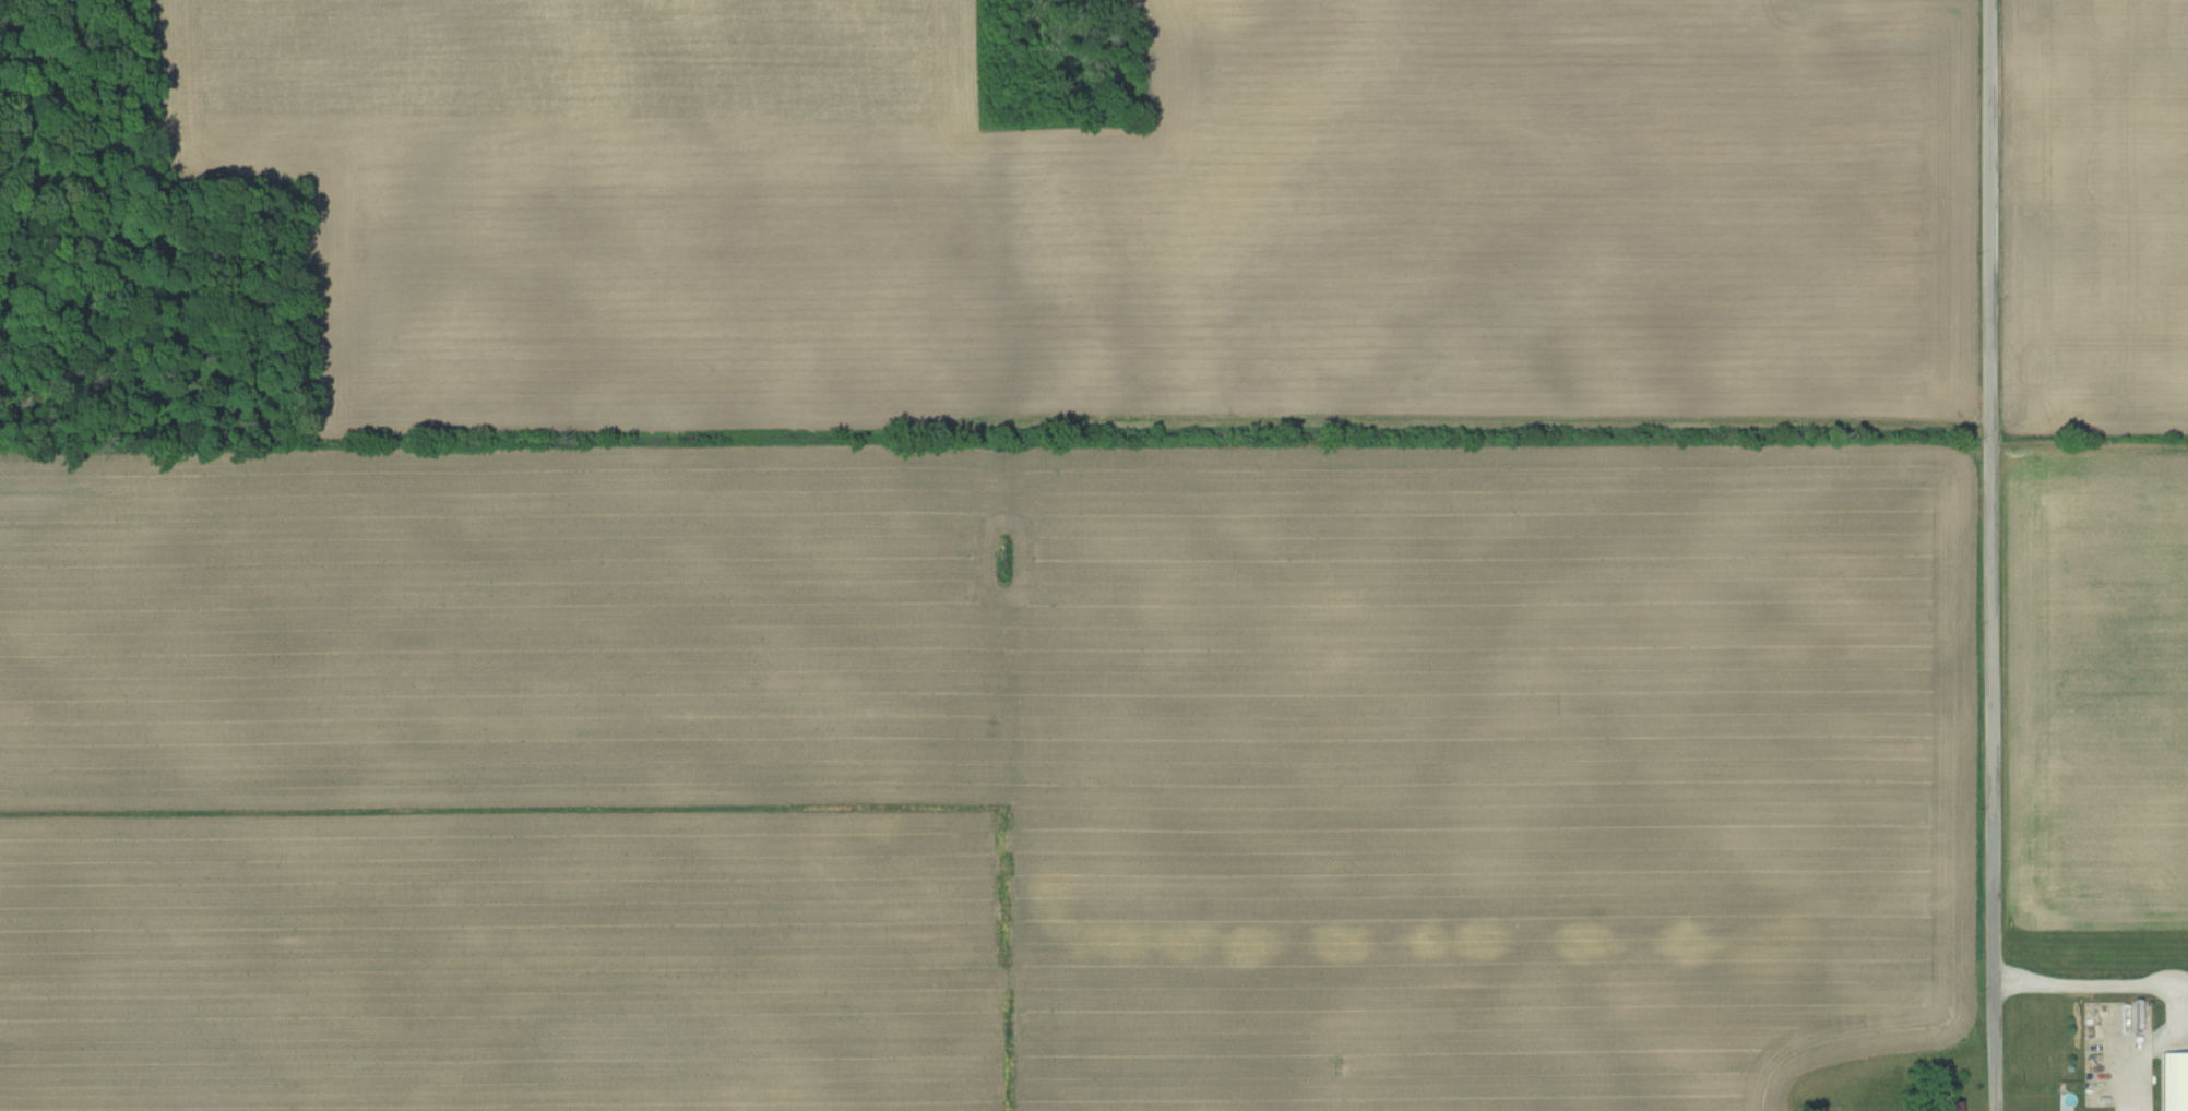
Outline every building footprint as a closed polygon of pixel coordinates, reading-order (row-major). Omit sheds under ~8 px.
[(2160,1110),(2187,1110),(2187,1051),(2160,1051),(2160,1110)] [(1934,1110),(1963,1110),(1963,1100),(1934,1101),(1934,1110)]
